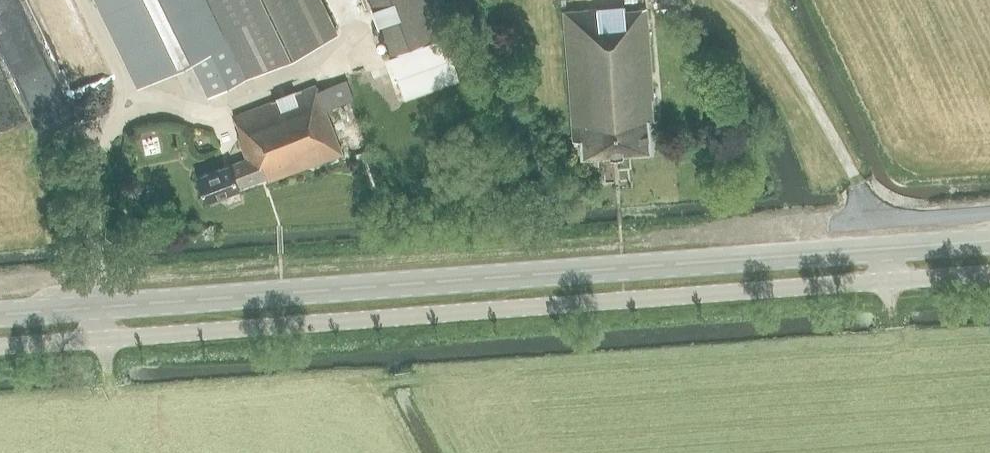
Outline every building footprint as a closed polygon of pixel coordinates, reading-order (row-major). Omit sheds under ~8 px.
[(209,96),(338,34),(321,0),(96,0),(139,87),(191,61),(209,96)] [(429,43),(452,35),(439,0),(369,0),(390,57),(415,48),(429,43)] [(609,0),(587,0),(588,10),(563,12),(573,140),(580,139),(581,158),(651,152),(649,121),(653,121),(652,102),(654,102),(647,9),(625,10),(625,7),(609,8),(609,0)] [(415,48),(390,57),(407,101),(468,78),(452,35),(415,48)] [(341,106),(334,86),(319,91),(317,86),(234,117),(240,135),(236,136),(244,160),(199,177),(208,200),(265,179),(266,183),(341,155),(326,112),(341,106)]
